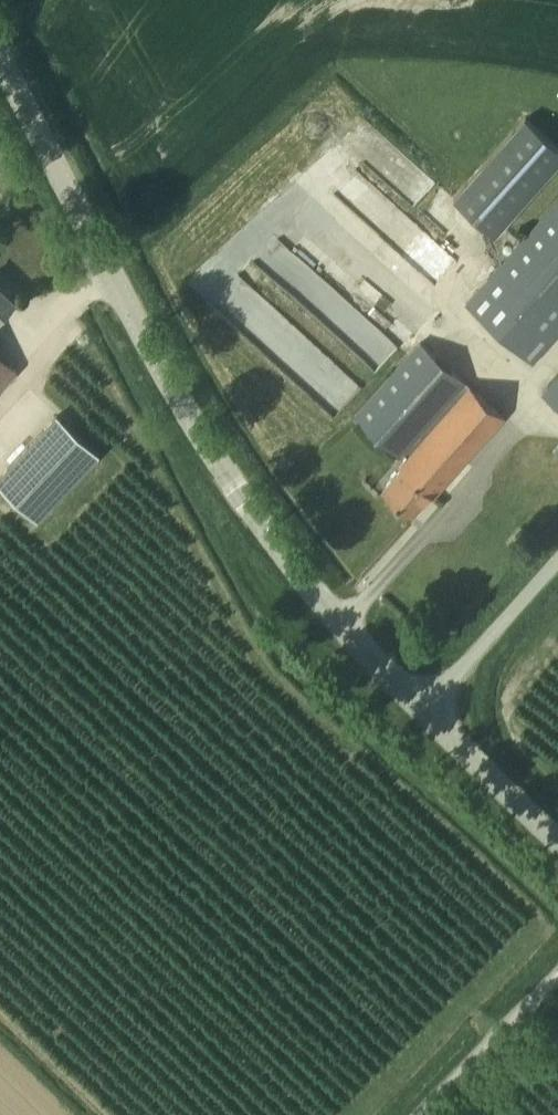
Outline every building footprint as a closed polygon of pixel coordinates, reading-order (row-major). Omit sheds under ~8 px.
[(526,120),(456,198),(495,235),(557,165),(557,148),(526,120)] [(375,168),(414,205),(434,184),(396,146),(375,168)] [(534,364),(557,336),(557,198),(465,304),(534,364)] [(436,284),(456,262),(400,212),(380,234),(436,284)] [(15,300),(0,287),(0,317),(15,300)] [(503,416),(421,341),(354,415),(405,461),(400,467),(402,469),(383,490),(412,517),(503,416)] [(18,371),(0,354),(0,391),(18,371)] [(541,390),(557,404),(557,371),(541,390)] [(56,415),(0,475),(0,484),(39,521),(101,455),(56,415)]
